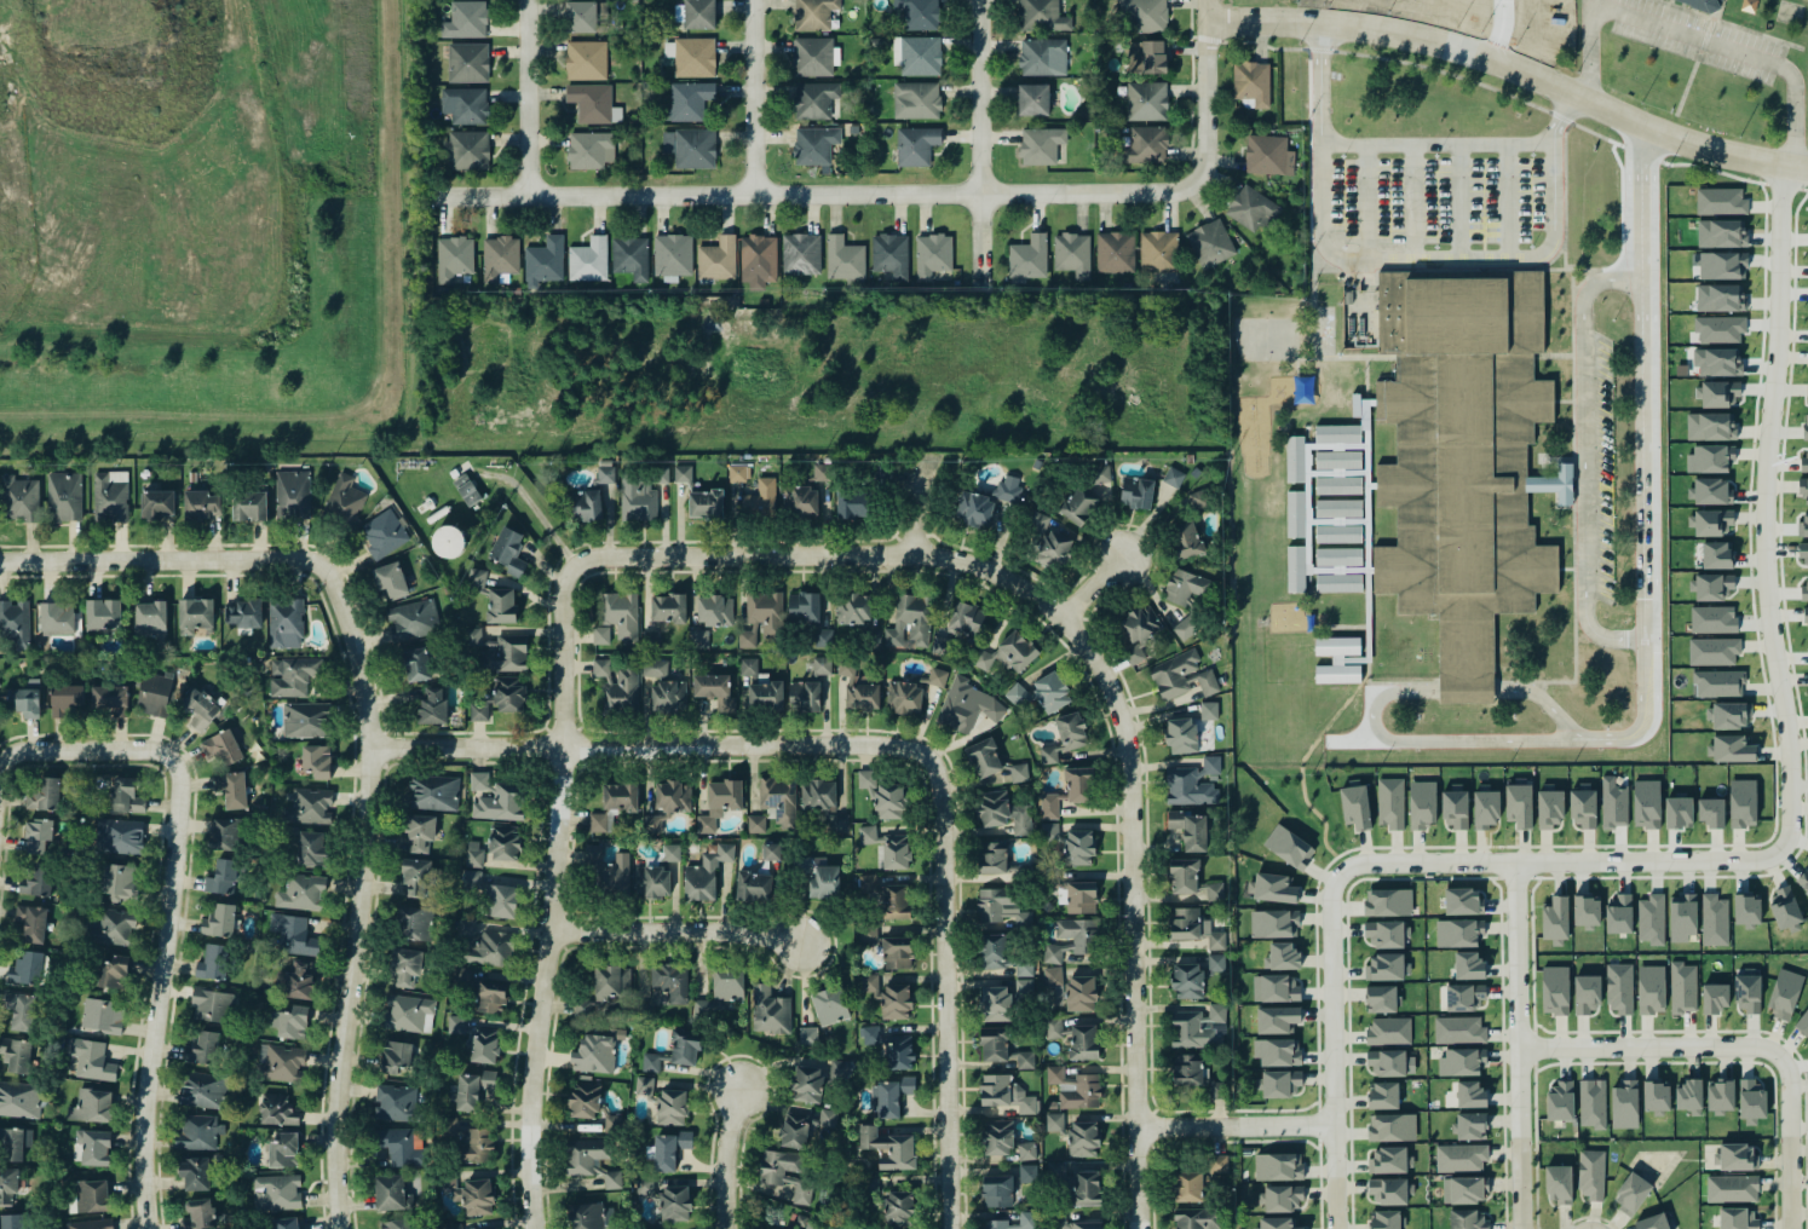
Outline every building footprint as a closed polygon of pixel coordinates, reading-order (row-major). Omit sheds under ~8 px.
[(441,38),(487,37),(486,0),(451,1),(451,22),(441,22),(441,38)] [(715,0),(684,0),(685,29),(715,28),(715,0)] [(829,10),(840,9),(840,0),(793,0),(794,31),(830,30),(829,10)] [(893,9),(902,9),(903,31),(939,30),(939,0),(893,0),(893,9)] [(1018,31),(1072,30),(1072,16),(1059,16),(1059,0),(1018,0),(1018,31)] [(1129,19),(1129,33),(1168,32),(1167,0),(1117,0),(1117,19),(1129,19)] [(1718,8),(1720,2),(1720,0),(1672,0),(1708,13),(1718,8)] [(1739,8),(1741,0),(1756,0),(1752,12),(1739,8)] [(793,76),(833,76),(833,65),(839,65),(839,47),(833,47),(833,37),(793,38),(793,76)] [(940,37),(897,37),(897,64),(900,64),(900,75),(941,75),(940,37)] [(715,76),(714,38),(664,39),(664,56),(674,56),(674,77),(715,76)] [(1066,39),(1020,38),(1020,75),(1066,76),(1066,39)] [(1166,73),(1165,40),(1127,41),(1128,74),(1166,73)] [(607,41),(567,41),(566,79),(606,79),(607,41)] [(488,82),(489,43),(448,43),(448,81),(488,82)] [(1270,62),(1233,61),(1233,98),(1255,98),(1254,108),(1269,108),(1270,62)] [(671,82),(670,108),(662,108),(662,121),(704,121),(704,99),(716,100),(716,83),(671,82)] [(794,83),(795,119),(831,119),(831,98),(839,98),(838,82),(794,83)] [(940,82),(894,82),(893,118),(940,118),(940,82)] [(1168,82),(1127,82),(1126,120),(1167,120),(1168,82)] [(611,84),(566,85),(566,102),(578,102),(578,123),(621,123),(621,107),(611,107),(611,84)] [(1049,84),(1018,84),(1018,115),(1049,115),(1049,84)] [(452,125),(488,123),(487,87),(441,88),(442,114),(452,114),(452,125)] [(1167,162),(1166,125),(1129,127),(1130,147),(1120,147),(1121,164),(1167,162)] [(840,128),(794,128),(794,165),(832,165),(831,148),(840,148),(840,128)] [(942,128),(897,128),(897,167),(930,166),(930,145),(942,145),(942,128)] [(1056,165),(1056,143),(1067,143),(1067,128),(1021,128),(1021,165),(1056,165)] [(675,168),(715,168),(715,129),(663,130),(663,153),(674,153),(675,168)] [(489,132),(445,131),(445,159),(449,159),(449,169),(489,170),(489,132)] [(614,132),(568,133),(569,168),(615,167),(614,132)] [(1294,151),(1286,150),(1287,136),(1246,135),(1245,173),(1294,175),(1294,151)] [(1282,208),(1243,182),(1224,213),(1254,232),(1260,223),(1268,229),(1282,208)] [(1748,214),(1748,198),(1742,198),(1742,188),(1696,188),(1697,215),(1748,214)] [(1237,253),(1219,217),(1183,234),(1201,271),(1237,253)] [(1698,246),(1746,247),(1746,220),(1698,219),(1698,246)] [(1140,231),(1140,271),(1177,272),(1178,232),(1140,231)] [(1047,232),(1030,232),(1030,244),(1008,244),(1008,277),(1047,277),(1047,232)] [(1097,232),(1096,272),(1134,272),(1134,232),(1097,232)] [(698,279),(736,279),(735,233),(718,234),(719,245),(697,246),(698,279)] [(782,234),(783,274),(821,273),(820,233),(782,234)] [(864,245),(844,245),(843,233),(826,233),(827,278),(846,278),(847,287),(865,286),(864,245)] [(1054,270),(1074,270),(1074,280),(1090,280),(1090,233),(1053,233),(1054,270)] [(563,234),(546,234),(546,246),(525,246),(525,283),(563,283),(563,234)] [(568,246),(568,280),(607,280),(607,234),(589,234),(589,246),(568,246)] [(692,275),(692,234),(653,235),(654,275),(663,275),(663,282),(677,282),(677,275),(692,275)] [(872,271),(892,271),(893,281),(908,280),(907,234),(871,235),(872,271)] [(916,280),(932,280),(932,271),(952,271),(952,235),(916,234),(916,280)] [(741,282),(749,282),(749,290),(765,290),(765,282),(777,282),(777,235),(741,235),(741,282)] [(648,282),(647,236),(612,237),(612,272),(634,272),(634,282),(648,282)] [(437,238),(438,283),(454,283),(454,274),(474,274),(474,237),(437,238)] [(1700,252),(1700,279),(1747,278),(1747,252),(1700,252)] [(1492,703),(1438,705),(1436,612),(1382,613),(1380,275),(1543,273),(1548,611),(1491,611),(1492,703)] [(1697,311),(1744,311),(1744,284),(1697,284),(1697,311)] [(1740,343),(1740,333),(1746,333),(1746,316),(1694,316),(1694,334),(1699,334),(1699,344),(1740,343)] [(1695,376),(1741,375),(1741,348),(1695,349),(1695,376)] [(1702,407),(1738,407),(1739,382),(1702,381),(1702,407)] [(1735,440),(1736,413),(1687,412),(1687,439),(1735,440)] [(1360,424),(1315,425),(1315,443),(1332,443),(1332,448),(1360,448),(1360,424)] [(1306,545),(1287,546),(1288,592),(1305,592),(1305,571),(1311,571),(1310,477),(1315,477),(1315,494),(1361,494),(1361,476),(1344,477),(1344,468),(1361,468),(1361,451),(1316,451),(1316,470),(1310,470),(1310,453),(1304,453),(1304,435),(1286,436),(1287,482),(1305,482),(1306,545)] [(1687,471),(1728,472),(1728,460),(1735,460),(1735,445),(1694,445),(1694,454),(1687,454),(1687,471)] [(1078,527),(1103,501),(1107,504),(1113,497),(1104,489),(1116,476),(1100,462),(1088,475),(1090,476),(1059,509),(1078,527)] [(818,516),(817,489),(816,489),(815,478),(831,478),(831,463),(814,464),(815,482),(785,483),(786,517),(818,516)] [(692,465),(674,465),(674,481),(692,482),(692,465)] [(746,465),(729,465),(729,482),(747,481),(746,465)] [(597,483),(615,483),(614,466),(597,467),(597,483)] [(621,520),(655,519),(655,481),(669,481),(668,466),(656,466),(656,472),(621,473),(621,520)] [(1185,474),(1170,466),(1162,481),(1178,489),(1185,474)] [(355,477),(339,470),(320,514),(352,528),(367,493),(351,486),(355,477)] [(128,472),(94,471),(94,519),(127,520),(128,472)] [(276,517),(310,518),(310,471),(276,471),(276,517)] [(82,473),(47,472),(47,505),(57,505),(57,519),(81,520),(82,473)] [(453,480),(467,507),(480,500),(467,473),(453,480)] [(39,480),(14,479),(14,474),(1,474),(0,519),(38,520),(39,480)] [(959,489),(956,519),(1004,525),(1006,502),(1024,504),(1026,487),(1018,486),(1019,476),(1001,474),(998,494),(959,489)] [(758,494),(741,494),(742,519),(776,518),(775,477),(757,477),(758,494)] [(1121,506),(1152,508),(1154,479),(1122,477),(1121,506)] [(1732,503),(1733,478),(1694,478),(1694,487),(1688,487),(1688,503),(1732,503)] [(1798,478),(1798,496),(1805,496),(1805,504),(1807,504),(1807,478),(1798,478)] [(175,513),(174,490),(141,491),(142,521),(158,521),(158,514),(175,513)] [(233,521),(267,520),(266,490),(232,491),(233,521)] [(689,518),(724,517),(724,490),(689,491),(689,518)] [(566,492),(567,519),(601,518),(600,491),(566,492)] [(1304,491),(1286,491),(1287,538),(1305,537),(1304,491)] [(184,492),(184,519),(222,518),(221,492),(184,492)] [(838,518),(866,517),(866,492),(837,492),(838,518)] [(1361,542),(1361,526),(1344,526),(1344,517),(1362,517),(1362,500),(1316,500),(1316,517),(1333,517),(1333,525),(1316,525),(1316,543),(1361,542)] [(358,526),(377,560),(410,541),(391,508),(358,526)] [(1688,527),(1695,527),(1695,535),(1731,536),(1732,511),(1688,510),(1688,527)] [(1799,511),(1800,536),(1807,536),(1807,511),(1799,511)] [(1064,571),(1079,530),(1034,513),(1027,531),(1038,535),(1029,558),(1064,571)] [(1204,555),(1203,531),(1194,531),(1194,521),(1174,522),(1175,556),(1204,555)] [(526,536),(503,525),(489,557),(512,567),(526,536)] [(433,528),(434,556),(465,555),(463,527),(433,528)] [(1702,542),(1703,568),(1730,568),(1730,542),(1702,542)] [(1798,543),(1799,568),(1807,568),(1807,543),(1798,543)] [(1316,566),(1361,565),(1361,547),(1316,548),(1316,566)] [(386,587),(390,600),(410,593),(399,562),(372,572),(379,590),(386,587)] [(1190,593),(1207,599),(1214,581),(1174,566),(1162,598),(1185,606),(1190,593)] [(466,590),(482,592),(485,569),(469,568),(466,590)] [(1696,600),(1733,600),(1732,575),(1689,575),(1690,592),(1696,592),(1696,600)] [(487,589),(489,623),(516,622),(515,588),(487,589)] [(819,593),(789,592),(788,623),(819,624),(819,593)] [(637,593),(598,593),(598,626),(593,626),(593,644),(610,644),(610,625),(617,625),(617,643),(637,643),(637,593)] [(871,593),(837,594),(838,624),(872,623),(871,593)] [(686,622),(685,594),(651,595),(652,623),(686,622)] [(884,645),(928,647),(931,595),(896,594),(895,607),(886,607),(884,645)] [(732,595),(696,597),(696,625),(733,625),(732,595)] [(179,599),(179,635),(194,635),(194,628),(214,628),(214,598),(179,599)] [(14,600),(0,600),(0,641),(12,640),(12,649),(30,648),(29,599),(14,600)] [(121,599),(86,600),(87,629),(122,628),(121,599)] [(270,599),(269,647),(302,647),(303,599),(270,599)] [(385,607),(388,621),(390,621),(394,640),(441,632),(435,599),(385,607)] [(262,601),(225,600),(224,623),(236,623),(236,627),(262,628),(262,601)] [(166,601),(135,602),(135,636),(167,636),(166,601)] [(948,631),(979,638),(985,607),(954,601),(948,631)] [(41,602),(41,632),(77,633),(77,603),(41,602)] [(1154,654),(1146,637),(1163,629),(1151,603),(1113,622),(1134,665),(1154,654)] [(1736,632),(1736,606),(1691,607),(1691,633),(1736,632)] [(1197,630),(1188,617),(1173,628),(1182,641),(1197,630)] [(653,631),(643,631),(642,648),(660,648),(660,622),(653,622),(653,631)] [(528,671),(527,635),(482,636),(481,627),(465,628),(466,647),(477,647),(477,671),(528,671)] [(1040,653),(1016,628),(994,648),(989,643),(972,659),(984,671),(999,657),(1016,675),(1040,653)] [(708,630),(689,631),(689,648),(708,648),(708,630)] [(831,630),(816,630),(815,646),(831,646),(831,630)] [(957,639),(933,636),(931,654),(955,657),(957,639)] [(1360,637),(1315,637),(1315,655),(1332,655),(1333,665),(1315,665),(1315,683),(1361,683),(1360,664),(1344,665),(1343,654),(1360,654),(1360,637)] [(1741,638),(1689,638),(1688,665),(1734,665),(1735,654),(1741,654),(1741,638)] [(1220,691),(1211,667),(1205,670),(1196,648),(1148,667),(1161,701),(1200,686),(1204,697),(1220,691)] [(429,680),(429,649),(401,650),(401,670),(407,670),(408,680),(429,680)] [(831,674),(831,656),(813,656),(813,673),(831,674)] [(757,674),(758,658),(740,658),(740,674),(757,674)] [(307,696),(307,676),(320,676),(320,659),(272,659),(272,676),(270,676),(270,696),(307,696)] [(667,676),(668,660),(642,659),(641,676),(667,676)] [(846,710),(880,712),(882,684),(870,684),(870,674),(862,674),(863,661),(838,659),(837,676),(848,676),(846,710)] [(593,677),(604,677),(605,712),(638,711),(637,660),(593,661),(593,677)] [(926,683),(943,688),(948,671),(931,666),(926,683)] [(1031,682),(1045,713),(1073,701),(1059,669),(1031,682)] [(1695,697),(1744,696),(1743,670),(1694,671),(1695,697)] [(136,711),(167,717),(174,705),(183,711),(192,712),(190,726),(202,734),(220,706),(191,687),(177,695),(170,691),(173,678),(143,672),(136,711)] [(936,722),(969,734),(977,713),(1000,722),(1008,702),(967,687),(970,678),(954,672),(936,722)] [(693,675),(694,698),(716,697),(717,712),(730,712),(730,674),(693,675)] [(16,689),(16,716),(39,716),(40,679),(26,678),(26,689),(16,689)] [(494,679),(496,712),(524,710),(523,678),(494,679)] [(685,681),(650,682),(651,711),(686,710),(685,681)] [(820,681),(789,682),(789,711),(820,711),(820,681)] [(921,711),(921,681),(888,682),(888,712),(921,711)] [(1018,707),(1030,694),(1016,681),(1004,694),(1018,707)] [(783,683),(748,682),(748,710),(783,710),(783,683)] [(51,715),(63,715),(63,707),(84,708),(84,685),(52,685),(51,715)] [(128,717),(127,685),(91,686),(92,707),(112,707),(112,717),(128,717)] [(418,724),(447,724),(446,687),(427,688),(428,701),(417,702),(418,724)] [(1218,701),(1204,702),(1204,719),(1218,719),(1218,701)] [(282,704),(283,738),(328,737),(327,703),(282,704)] [(470,720),(488,721),(489,705),(470,704),(470,720)] [(1713,728),(1746,728),(1746,704),(1707,704),(1706,719),(1713,719),(1713,728)] [(1055,717),(1060,743),(1039,748),(1042,764),(1066,759),(1064,750),(1089,745),(1082,711),(1055,717)] [(1168,753),(1196,752),(1195,717),(1167,718),(1168,753)] [(200,742),(207,757),(216,752),(223,768),(244,757),(229,728),(200,742)] [(1713,735),(1713,744),(1707,744),(1707,760),(1756,761),(1756,745),(1745,744),(1745,735),(1713,735)] [(964,748),(977,781),(997,773),(1002,785),(1013,781),(1006,763),(1004,764),(993,737),(964,748)] [(314,779),(331,779),(330,745),(302,746),(303,771),(314,770),(314,779)] [(1217,803),(1216,782),(1204,782),(1203,774),(1220,774),(1220,755),(1203,756),(1203,767),(1166,768),(1167,804),(1217,803)] [(1012,782),(1029,781),(1027,763),(1011,764),(1012,782)] [(1066,768),(1067,802),(1094,801),(1093,766),(1066,768)] [(858,790),(875,789),(875,770),(857,770),(858,790)] [(225,809),(246,809),(246,772),(214,773),(214,790),(225,790),(225,809)] [(473,818),(523,819),(523,783),(489,782),(489,772),(471,772),(470,789),(494,790),(494,797),(474,797),(473,818)] [(458,810),(459,776),(411,775),(410,808),(458,810)] [(1627,785),(1615,785),(1615,775),(1602,776),(1602,827),(1628,827),(1627,785)] [(26,808),(58,809),(60,778),(37,777),(37,794),(26,793),(26,808)] [(135,796),(136,777),(113,777),(112,811),(145,812),(145,797),(135,796)] [(759,808),(775,808),(776,827),(796,827),(795,778),(758,778),(759,808)] [(1344,824),(1354,823),(1355,831),(1370,829),(1365,778),(1349,780),(1350,787),(1340,788),(1344,824)] [(1403,828),(1404,779),(1379,778),(1378,828),(1403,828)] [(1532,779),(1515,779),(1515,784),(1506,785),(1506,821),(1516,821),(1516,829),(1532,829),(1532,779)] [(1729,779),(1730,827),(1757,827),(1756,779),(1729,779)] [(848,811),(836,811),(835,780),(802,780),(802,810),(821,810),(821,821),(829,821),(829,832),(849,832),(848,811)] [(1633,780),(1634,828),(1661,827),(1660,780),(1633,780)] [(742,809),(742,781),(707,781),(707,815),(697,815),(697,833),(716,833),(716,818),(724,818),(724,809),(742,809)] [(1436,781),(1409,782),(1410,830),(1426,829),(1426,823),(1437,822),(1436,781)] [(690,783),(657,783),(657,815),(644,815),(644,832),(662,832),(662,813),(691,812),(690,783)] [(903,783),(874,784),(876,819),(904,818),(903,783)] [(637,810),(638,785),(603,784),(603,809),(637,810)] [(1539,829),(1556,829),(1556,818),(1564,818),(1564,790),(1553,790),(1553,784),(1538,784),(1539,829)] [(1570,790),(1570,821),(1581,821),(1581,828),(1596,829),(1596,786),(1579,785),(1579,790),(1570,790)] [(332,789),(293,788),(293,806),(283,806),(283,822),(332,823),(332,789)] [(1031,803),(1008,804),(1008,790),(978,791),(979,829),(1012,828),(1012,836),(1032,835),(1031,803)] [(1468,790),(1442,791),(1442,822),(1452,822),(1452,829),(1469,829),(1468,790)] [(1474,791),(1474,829),(1489,829),(1489,821),(1501,821),(1500,791),(1474,791)] [(1059,795),(1041,795),(1040,819),(1059,819),(1059,795)] [(1693,797),(1666,797),(1665,826),(1692,827),(1693,797)] [(1724,798),(1698,798),(1697,820),(1707,821),(1707,828),(1724,828),(1724,798)] [(589,831),(614,831),(614,809),(602,809),(602,813),(589,813),(589,831)] [(1203,815),(1182,816),(1182,810),(1168,811),(1168,830),(1183,829),(1184,852),(1204,851),(1203,815)] [(435,841),(436,816),(408,815),(406,853),(429,853),(429,841),(435,841)] [(748,815),(748,833),(766,833),(766,815),(748,815)] [(143,820),(96,819),(96,852),(142,853),(143,820)] [(212,850),(239,849),(238,819),(211,819),(212,850)] [(46,854),(47,842),(53,842),(53,821),(25,820),(24,853),(46,854)] [(1094,865),(1093,831),(1059,831),(1059,823),(1041,823),(1041,840),(1064,840),(1064,865),(1094,865)] [(1317,846),(1275,824),(1263,848),(1305,870),(1317,846)] [(519,860),(520,826),(490,825),(490,859),(519,860)] [(884,869),(909,868),(908,833),(876,835),(876,825),(858,826),(859,843),(883,842),(884,869)] [(299,864),(324,865),(325,832),(300,831),(299,864)] [(481,867),(482,841),(467,840),(466,866),(481,867)] [(715,900),(716,861),(734,862),(734,843),(716,842),(716,853),(702,852),(702,866),(685,865),(684,899),(715,900)] [(979,874),(1007,873),(1006,842),(979,842),(979,874)] [(680,843),(659,844),(659,861),(680,861),(680,843)] [(630,853),(616,852),(615,863),(602,863),(603,844),(585,844),(584,866),(597,866),(597,895),(629,896),(630,853)] [(761,861),(780,861),(780,844),(762,844),(761,861)] [(839,898),(839,865),(826,865),(826,857),(800,856),(799,882),(807,882),(806,898),(839,898)] [(203,891),(234,895),(238,860),(217,857),(214,877),(205,876),(203,891)] [(1170,893),(1200,894),(1201,876),(1199,876),(1200,859),(1171,858),(1170,893)] [(431,860),(404,859),(404,896),(431,897),(431,860)] [(133,900),(137,866),(103,863),(100,896),(133,900)] [(1029,865),(1013,866),(1013,877),(1030,876),(1029,865)] [(18,894),(50,895),(52,868),(29,866),(29,880),(19,879),(18,894)] [(487,889),(486,916),(516,917),(517,886),(483,884),(484,870),(463,869),(463,888),(487,889)] [(1796,881),(1807,893),(1807,869),(1796,881)] [(1253,897),(1297,904),(1299,887),(1287,885),(1288,876),(1257,871),(1253,897)] [(772,873),(736,872),(735,900),(771,901),(772,873)] [(859,875),(860,898),(879,897),(878,874),(859,875)] [(276,891),(275,908),(323,910),(324,876),(287,875),(286,892),(276,891)] [(1097,913),(1096,881),(1067,882),(1067,913),(1097,913)] [(1224,900),(1223,882),(1205,882),(1205,901),(1224,900)] [(883,919),(911,919),(912,884),(884,884),(883,919)] [(1018,912),(1017,887),(978,889),(979,921),(1015,920),(1016,930),(1033,930),(1032,911),(1018,912)] [(1768,894),(1777,929),(1802,922),(1792,887),(1768,894)] [(1446,914),(1481,914),(1481,888),(1445,888),(1446,914)] [(1413,915),(1412,889),(1364,889),(1365,916),(1413,915)] [(1639,940),(1648,940),(1649,945),(1665,945),(1664,893),(1648,894),(1648,899),(1639,900),(1639,940)] [(1728,945),(1728,899),(1717,899),(1717,893),(1702,893),(1703,945),(1728,945)] [(1542,903),(1543,939),(1552,939),(1552,945),(1560,945),(1560,939),(1569,939),(1568,895),(1552,895),(1552,902),(1542,903)] [(1600,895),(1573,895),(1574,925),(1583,925),(1583,930),(1600,930),(1600,895)] [(1761,895),(1734,895),(1734,924),(1746,924),(1746,927),(1761,926),(1761,895)] [(1607,933),(1632,933),(1632,896),(1606,896),(1607,933)] [(1697,934),(1696,896),(1670,897),(1670,942),(1689,942),(1688,934),(1697,934)] [(214,917),(201,916),(200,936),(233,938),(235,904),(215,903),(214,917)] [(48,908),(16,904),(14,924),(23,926),(21,941),(43,944),(48,908)] [(432,908),(399,906),(398,937),(431,938),(432,908)] [(1171,939),(1208,938),(1208,949),(1226,949),(1226,931),(1210,931),(1210,919),(1204,919),(1203,907),(1170,907),(1171,939)] [(97,926),(88,926),(87,942),(124,943),(124,929),(136,929),(136,910),(97,909),(97,926)] [(1251,938),(1299,936),(1298,909),(1251,910),(1251,938)] [(318,954),(319,938),(307,937),(308,915),(270,914),(269,931),(280,932),(279,953),(318,954)] [(463,962),(509,965),(511,932),(476,930),(477,918),(459,917),(458,936),(465,936),(463,962)] [(1097,919),(1047,919),(1047,935),(1072,936),(1072,944),(1043,944),(1043,963),(1062,963),(1062,953),(1097,953),(1097,919)] [(1436,947),(1478,946),(1478,936),(1485,936),(1485,919),(1436,920),(1436,947)] [(1404,948),(1404,921),(1365,922),(1365,938),(1372,938),(1372,948),(1404,948)] [(860,942),(876,942),(877,924),(861,924),(860,942)] [(1033,975),(1033,959),(1008,959),(1008,933),(980,933),(980,968),(1016,968),(1016,975),(1033,975)] [(883,969),(912,968),(912,936),(882,937),(883,969)] [(1300,968),(1300,950),(1293,950),(1292,942),(1270,942),(1270,957),(1264,957),(1264,969),(1300,968)] [(195,961),(195,978),(227,979),(228,946),(208,945),(208,961),(195,961)] [(392,986),(418,988),(420,950),(394,948),(392,986)] [(7,984),(41,985),(43,951),(19,950),(18,965),(8,965),(7,984)] [(1455,979),(1485,978),(1485,959),(1477,960),(1477,952),(1455,952),(1455,979)] [(1225,954),(1209,954),(1209,971),(1225,971),(1225,954)] [(1367,954),(1366,980),(1403,980),(1404,954),(1367,954)] [(112,961),(98,961),(99,992),(117,991),(117,982),(128,981),(127,955),(112,956),(112,961)] [(296,961),(295,972),(286,972),(285,997),(311,998),(313,962),(296,961)] [(1697,1012),(1696,965),(1684,965),(1684,961),(1671,961),(1672,1012),(1697,1012)] [(1202,998),(1203,963),(1173,963),(1173,998),(1202,998)] [(1633,963),(1607,963),(1607,1013),(1633,1013),(1633,963)] [(670,1004),(688,1003),(687,965),(651,966),(651,991),(670,991),(670,1004)] [(1639,1013),(1665,1013),(1664,965),(1638,966),(1639,1013)] [(1542,967),(1543,1014),(1569,1013),(1568,966),(1542,967)] [(470,985),(470,967),(454,967),(454,985),(470,985)] [(630,967),(595,967),(595,996),(630,995),(630,967)] [(1044,968),(1044,985),(1055,985),(1055,1009),(1065,1009),(1064,967),(1044,968)] [(1805,976),(1780,967),(1764,1011),(1789,1020),(1805,976)] [(713,969),(713,999),(743,1000),(744,969),(713,969)] [(1760,1014),(1761,971),(1737,970),(1736,1013),(1760,1014)] [(881,1018),(910,1019),(911,984),(885,984),(885,974),(861,974),(861,992),(873,992),(873,999),(882,999),(881,1018)] [(1253,975),(1253,1001),(1299,1000),(1298,974),(1253,975)] [(1601,1007),(1600,975),(1574,976),(1575,1015),(1591,1014),(1591,1007),(1601,1007)] [(1067,1011),(1096,1011),(1096,976),(1067,976),(1067,1011)] [(1033,1001),(1034,979),(1014,978),(1013,1001),(1033,1001)] [(475,1011),(503,1014),(507,983),(478,980),(475,1011)] [(754,1033),(791,1031),(790,997),(770,998),(770,982),(752,983),(754,1033)] [(1485,984),(1446,985),(1447,1010),(1485,1009),(1485,984)] [(1729,984),(1702,984),(1702,1012),(1730,1011),(1729,984)] [(820,1026),(850,1017),(840,985),(810,994),(820,1026)] [(1366,986),(1366,1013),(1397,1012),(1396,985),(1366,986)] [(1011,1021),(1010,986),(981,987),(982,1021),(1011,1021)] [(192,1020),(227,1022),(229,991),(193,989),(192,1020)] [(36,1032),(36,994),(4,993),(4,1007),(12,1007),(12,1032),(36,1032)] [(434,1014),(436,1000),(388,993),(383,1028),(423,1033),(425,1013),(434,1014)] [(121,1034),(125,1003),(85,997),(80,1027),(121,1034)] [(718,1000),(694,1000),(694,1018),(717,1019),(718,1000)] [(1225,1004),(1209,1004),(1209,1012),(1171,1012),(1171,1047),(1225,1047),(1225,1004)] [(278,1038),(306,1039),(308,1006),(292,1005),(292,1012),(279,1011),(278,1038)] [(1258,1033),(1289,1033),(1289,1023),(1301,1023),(1301,1006),(1257,1007),(1258,1033)] [(1794,1025),(1807,1036),(1807,1007),(1794,1025)] [(447,1033),(464,1033),(465,1015),(448,1015),(447,1033)] [(1487,1043),(1487,1026),(1481,1026),(1481,1016),(1434,1017),(1435,1043),(1487,1043)] [(1410,1017),(1368,1018),(1368,1045),(1411,1044),(1410,1017)] [(1062,1031),(1062,1019),(1044,1020),(1045,1039),(1071,1037),(1070,1030),(1062,1031)] [(1097,1024),(1070,1025),(1071,1059),(1098,1059),(1097,1024)] [(887,1069),(913,1068),(913,1035),(880,1035),(880,1025),(861,1026),(861,1044),(887,1044),(887,1069)] [(497,1063),(498,1028),(473,1027),(472,1062),(497,1063)] [(817,1027),(799,1027),(799,1044),(817,1045),(817,1027)] [(1007,1061),(1008,1027),(981,1027),(980,1061),(1007,1061)] [(198,1043),(184,1042),(183,1062),(217,1063),(218,1032),(199,1031),(198,1043)] [(615,1035),(582,1033),(581,1051),(572,1051),(571,1071),(614,1072),(615,1035)] [(27,1074),(33,1040),(0,1034),(0,1036),(0,1053),(8,1054),(5,1071),(27,1074)] [(671,1063),(697,1065),(699,1041),(685,1040),(685,1035),(673,1034),(671,1063)] [(75,1076),(115,1081),(117,1064),(104,1062),(106,1042),(69,1037),(67,1055),(77,1057),(75,1076)] [(1260,1066),(1301,1065),(1300,1038),(1253,1039),(1254,1057),(1260,1057),(1260,1066)] [(381,1073),(398,1074),(399,1066),(413,1068),(415,1043),(384,1040),(381,1073)] [(305,1047),(266,1046),(265,1062),(255,1061),(254,1079),(300,1081),(300,1064),(305,1064),(305,1047)] [(1441,1076),(1480,1075),(1479,1065),(1487,1065),(1486,1048),(1441,1049),(1441,1076)] [(1034,1068),(1034,1050),(1008,1051),(1008,1059),(1017,1059),(1017,1069),(1034,1068)] [(1405,1050),(1367,1051),(1367,1066),(1374,1065),(1374,1076),(1406,1076),(1405,1050)] [(659,1072),(660,1053),(644,1052),(642,1071),(659,1072)] [(1205,1054),(1173,1054),(1173,1086),(1203,1087),(1203,1079),(1204,1079),(1205,1054)] [(848,1061),(831,1060),(830,1077),(847,1078),(848,1061)] [(793,1100),(822,1102),(823,1065),(795,1064),(793,1100)] [(1059,1108),(1100,1108),(1100,1075),(1064,1075),(1064,1065),(1046,1065),(1046,1084),(1059,1084),(1059,1108)] [(457,1074),(456,1109),(479,1110),(480,1087),(495,1088),(496,1071),(482,1071),(482,1074),(457,1074)] [(1300,1071),(1263,1072),(1263,1097),(1300,1096),(1300,1071)] [(227,1073),(182,1072),(181,1106),(226,1107),(227,1073)] [(1035,1114),(1035,1095),(1025,1095),(1025,1083),(1009,1083),(1009,1074),(981,1074),(981,1105),(1017,1105),(1017,1114),(1035,1114)] [(635,1094),(652,1095),(653,1077),(636,1076),(635,1094)] [(899,1117),(899,1096),(915,1096),(914,1076),(899,1076),(900,1080),(877,1081),(878,1118),(899,1117)] [(1581,1125),(1594,1125),(1594,1129),(1606,1129),(1605,1079),(1580,1079),(1581,1125)] [(1611,1087),(1612,1128),(1638,1127),(1637,1079),(1625,1080),(1625,1087),(1611,1087)] [(1734,1079),(1707,1080),(1707,1110),(1734,1109),(1734,1079)] [(1740,1118),(1766,1117),(1765,1086),(1755,1087),(1754,1079),(1739,1079),(1740,1118)] [(1676,1109),(1691,1109),(1691,1115),(1702,1115),(1702,1080),(1675,1080),(1676,1109)] [(42,1087),(0,1081),(0,1114),(37,1120),(42,1087)] [(600,1083),(586,1083),(587,1082),(570,1081),(570,1117),(599,1118),(600,1083)] [(1479,1081),(1457,1081),(1458,1107),(1488,1106),(1487,1088),(1479,1089),(1479,1081)] [(1573,1081),(1547,1082),(1548,1121),(1574,1120),(1573,1081)] [(1643,1113),(1668,1113),(1669,1082),(1644,1081),(1643,1113)] [(1399,1108),(1399,1082),(1370,1083),(1370,1109),(1399,1108)] [(376,1104),(375,1104),(374,1119),(415,1120),(416,1086),(376,1085),(376,1104)] [(67,1120),(110,1121),(112,1090),(78,1089),(78,1107),(67,1106),(67,1120)] [(686,1124),(687,1090),(658,1090),(658,1114),(647,1113),(647,1123),(686,1124)] [(290,1094),(260,1093),(259,1123),(299,1125),(299,1109),(289,1108),(290,1094)] [(780,1146),(808,1149),(810,1125),(835,1127),(836,1111),(820,1109),(819,1116),(783,1113),(780,1146)] [(1046,1131),(1064,1130),(1064,1113),(1046,1114),(1046,1131)] [(1416,1140),(1416,1113),(1369,1114),(1369,1141),(1416,1140)] [(1487,1113),(1457,1113),(1457,1139),(1487,1139),(1487,1113)] [(216,1150),(216,1134),(223,1134),(224,1124),(216,1124),(217,1116),(182,1115),(181,1132),(175,1131),(175,1149),(216,1150)] [(1014,1119),(983,1120),(984,1156),(1016,1155),(1014,1119)] [(1069,1157),(1099,1156),(1098,1122),(1069,1122),(1069,1157)] [(860,1149),(888,1149),(888,1157),(879,1157),(879,1170),(914,1169),(914,1135),(878,1135),(877,1124),(859,1124),(860,1149)] [(23,1146),(31,1146),(32,1129),(0,1128),(0,1161),(22,1161),(23,1146)] [(390,1166),(422,1165),(421,1128),(376,1129),(376,1147),(389,1146),(390,1166)] [(468,1129),(468,1144),(458,1144),(458,1162),(494,1162),(493,1128),(468,1129)] [(81,1164),(109,1165),(111,1131),(82,1130),(81,1164)] [(654,1171),(676,1172),(677,1149),(693,1149),(694,1131),(678,1131),(677,1135),(654,1134),(654,1171)] [(268,1140),(269,1168),(298,1167),(297,1132),(279,1133),(279,1140),(268,1140)] [(565,1176),(607,1176),(607,1188),(621,1188),(621,1170),(599,1170),(599,1159),(611,1159),(611,1139),(565,1140),(565,1176)] [(1036,1159),(1035,1141),(1018,1142),(1019,1160),(1036,1159)] [(1436,1172),(1482,1171),(1482,1161),(1489,1161),(1489,1144),(1436,1145),(1436,1172)] [(1720,1169),(1756,1170),(1756,1144),(1720,1144),(1720,1169)] [(1371,1173),(1407,1172),(1406,1147),(1370,1147),(1371,1173)] [(759,1181),(795,1185),(793,1203),(811,1205),(815,1177),(804,1176),(806,1155),(763,1149),(759,1181)] [(1603,1199),(1605,1150),(1580,1150),(1579,1198),(1603,1199)] [(1256,1180),(1303,1179),(1302,1153),(1255,1154),(1256,1180)] [(1209,1156),(1210,1173),(1228,1172),(1227,1155),(1209,1156)] [(184,1190),(210,1190),(209,1159),(179,1160),(179,1179),(184,1179),(184,1190)] [(1020,1183),(1037,1182),(1037,1164),(1020,1165),(1020,1183)] [(1071,1164),(1073,1205),(1101,1205),(1100,1170),(1083,1171),(1083,1164),(1071,1164)] [(1572,1165),(1546,1166),(1546,1201),(1573,1201),(1572,1165)] [(1174,1201),(1203,1201),(1202,1170),(1174,1170),(1174,1201)] [(1652,1185),(1631,1171),(1611,1202),(1632,1216),(1652,1185)] [(375,1176),(376,1210),(415,1208),(414,1194),(421,1194),(420,1173),(375,1176)] [(301,1175),(254,1176),(254,1210),(300,1209),(300,1185),(301,1185),(301,1175)] [(439,1177),(440,1189),(455,1187),(454,1175),(439,1177)] [(983,1207),(1013,1207),(1012,1175),(982,1175),(983,1207)] [(1707,1202),(1758,1202),(1758,1176),(1707,1175),(1707,1202)] [(636,1195),(653,1195),(653,1176),(636,1177),(636,1195)] [(1487,1203),(1487,1177),(1444,1176),(1443,1202),(1487,1203)] [(1407,1178),(1370,1179),(1370,1205),(1408,1204),(1407,1178)] [(462,1180),(464,1215),(493,1214),(492,1179),(462,1180)] [(75,1181),(76,1212),(110,1211),(109,1180),(75,1181)] [(1302,1185),(1265,1185),(1265,1211),(1302,1211),(1302,1185)] [(660,1187),(661,1221),(690,1220),(689,1186),(660,1187)] [(885,1192),(884,1228),(912,1228),(913,1192),(885,1192)] [(214,1199),(187,1200),(188,1219),(180,1219),(180,1228),(215,1228),(214,1199)] [(569,1204),(570,1228),(603,1228),(602,1203),(569,1204)] [(1222,1208),(1174,1209),(1175,1228),(1223,1228),(1222,1208)] [(1753,1218),(1753,1208),(1719,1208),(1720,1228),(1759,1228),(1759,1217),(1753,1218)] [(1487,1209),(1450,1210),(1450,1228),(1488,1228),(1487,1209)] [(1035,1211),(1019,1211),(1019,1221),(984,1221),(984,1228),(1035,1228),(1035,1211)] [(1400,1211),(1370,1212),(1370,1228),(1401,1228),(1400,1211)] [(1638,1228),(1669,1228),(1664,1212),(1635,1221),(1638,1228)] [(1,1214),(1,1228),(30,1228),(29,1213),(1,1214)] [(297,1217),(273,1219),(274,1228),(298,1228),(297,1217)] [(1304,1226),(1295,1226),(1295,1217),(1260,1218),(1260,1228),(1304,1228),(1304,1226)] [(823,1222),(808,1218),(805,1228),(821,1228),(823,1222)] [(67,1228),(113,1228),(113,1219),(66,1221),(67,1228)] [(406,1219),(381,1221),(381,1228),(406,1228),(406,1219)] [(1062,1221),(1062,1228),(1102,1228),(1102,1222),(1062,1221)]
